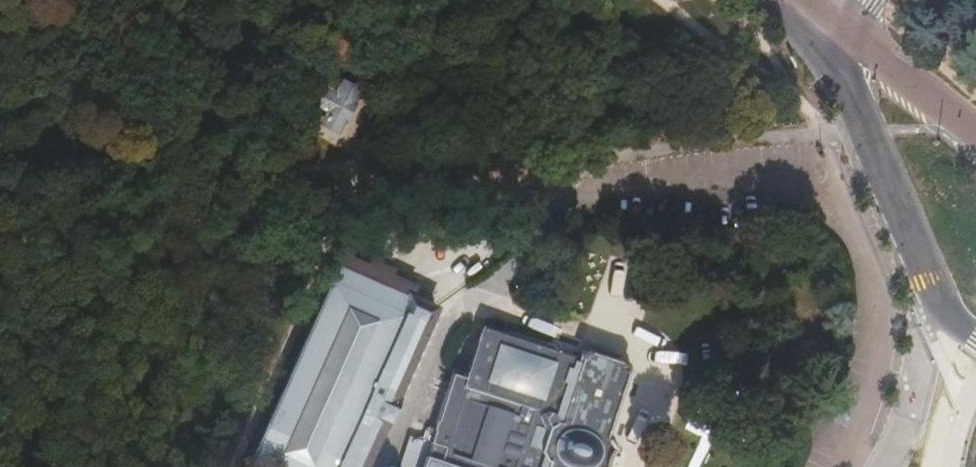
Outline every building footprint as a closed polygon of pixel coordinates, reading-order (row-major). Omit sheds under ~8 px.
[(317,125),(339,136),(362,91),(342,81),(336,93),(326,88),(316,108),(324,112),(317,125)] [(431,320),(430,319),(434,310),(409,299),(414,289),(342,257),(249,463),(258,466),(365,466),(431,320)] [(607,466),(608,460),(612,454),(614,451),(607,439),(605,439),(629,366),(583,352),(581,360),(570,357),(558,353),(482,329),(468,371),(454,367),(434,429),(427,427),(423,441),(410,437),(400,466),(607,466)]
